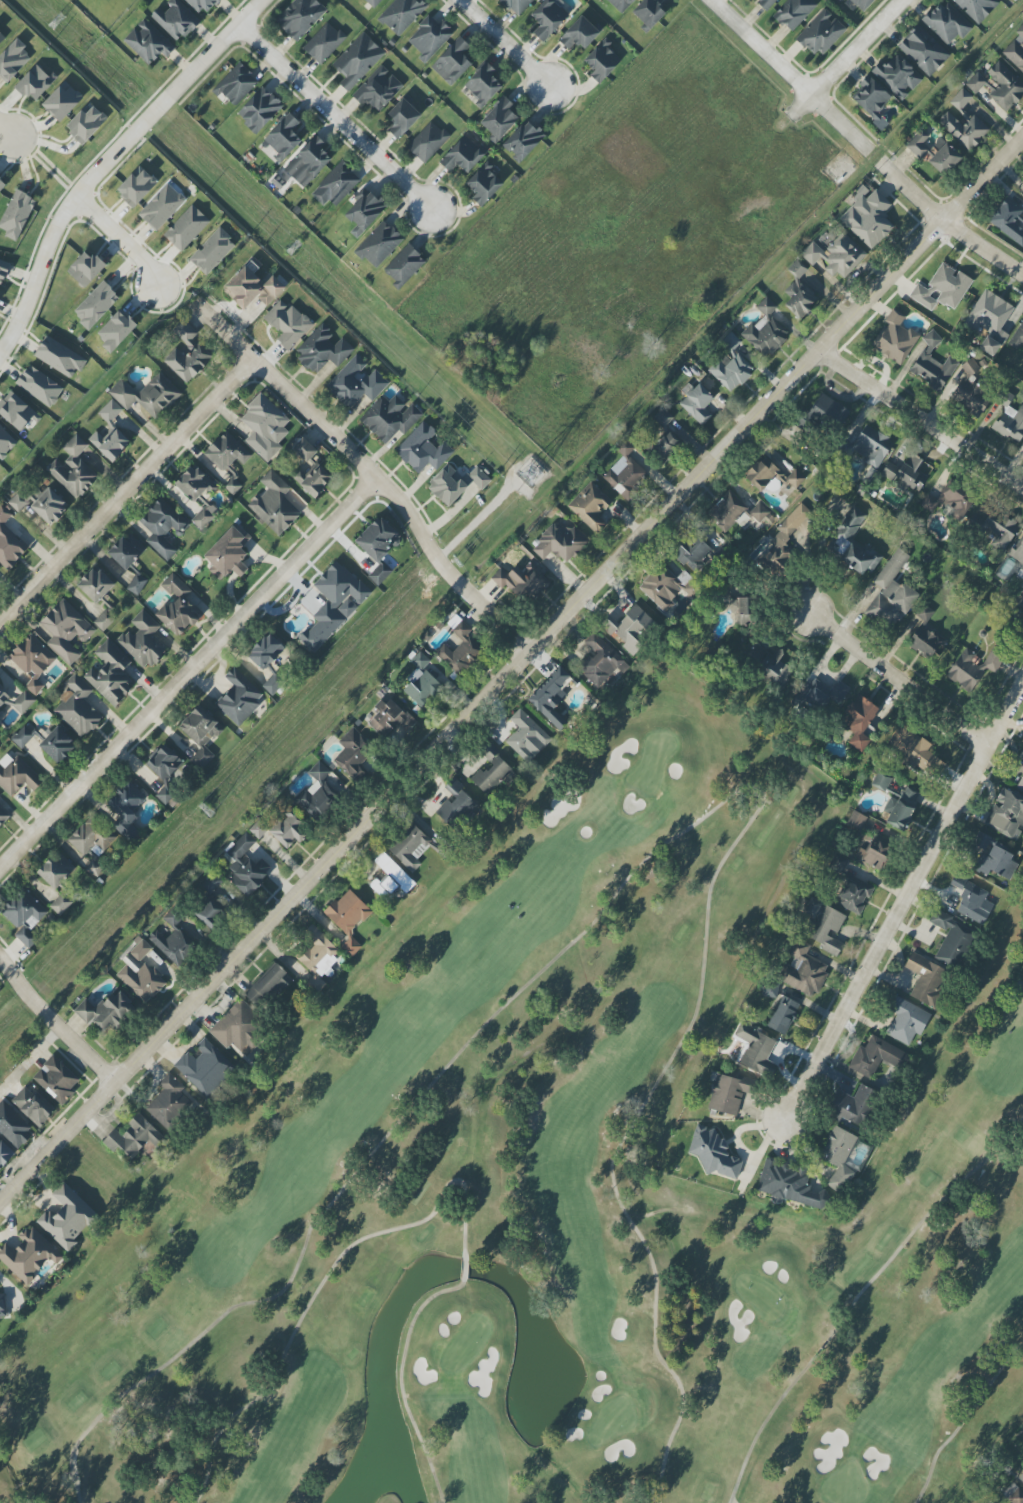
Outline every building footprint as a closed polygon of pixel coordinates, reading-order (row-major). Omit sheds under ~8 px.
[(159,8),(151,16),(177,44),(200,22),(179,0),(174,0),(162,11),(159,8)] [(202,17),(218,0),(184,0),(202,17)] [(327,12),(316,0),(295,0),(274,20),(296,43),(327,12)] [(374,9),(382,0),(364,0),(374,9)] [(427,9),(418,0),(395,0),(378,17),(397,38),(427,9)] [(534,0),(500,0),(517,17),(534,0)] [(543,42),(571,17),(555,0),(546,0),(530,15),(540,26),(533,32),(543,42)] [(635,0),(606,0),(621,14),(635,0)] [(657,5),(662,0),(643,0),(632,12),(644,23),(640,28),(647,34),(666,13),(657,5)] [(766,12),(777,0),(758,0),(755,2),(766,12)] [(773,16),(791,33),(819,4),(815,0),(788,0),(773,16)] [(863,13),(876,0),(851,0),(863,13)] [(948,46),(958,35),(962,40),(973,28),(944,0),(923,22),(948,46)] [(1000,2),(997,0),(951,0),(979,25),(1000,2)] [(826,9),(796,37),(818,59),(847,31),(826,9)] [(604,29),(595,22),(592,25),(581,15),(557,40),(568,51),(576,43),(584,50),(604,29)] [(427,62),(453,33),(441,22),(439,24),(430,16),(405,42),(427,62)] [(123,41),(149,66),(162,53),(167,58),(176,49),(145,19),(136,29),(135,28),(123,41)] [(346,38),(328,21),(302,49),(321,65),(346,38)] [(1015,31),(1019,36),(1002,52),(1022,74),(1022,24),(1015,31)] [(930,78),(951,55),(918,25),(897,47),(930,78)] [(385,53),(363,32),(332,65),(345,77),(339,83),(349,92),(385,53)] [(430,66),(450,86),(472,65),(462,54),(469,47),(460,37),(430,66)] [(33,58),(17,40),(0,55),(0,80),(4,84),(33,58)] [(623,61),(604,40),(583,59),(593,71),(590,75),(598,84),(623,61)] [(911,93),(924,79),(897,54),(885,67),(880,62),(871,72),(902,102),(911,93)] [(503,86),(492,76),(496,71),(486,61),(462,88),(484,107),(503,86)] [(976,95),(983,86),(991,92),(987,96),(1007,113),(1022,95),(1022,83),(998,61),(987,74),(999,84),(995,88),(976,71),(964,85),(976,95)] [(234,107),(258,80),(239,63),(214,90),(234,107)] [(58,77),(52,72),(49,76),(36,64),(14,88),(25,98),(29,94),(36,101),(58,77)] [(404,87),(382,65),(351,95),(362,106),(367,101),(378,112),(404,87)] [(892,99),(871,77),(850,97),(882,131),(889,124),(878,112),(892,99)] [(84,99),(66,81),(41,104),(59,123),(84,99)] [(236,115),(257,135),(284,106),(263,86),(236,115)] [(969,151),(988,130),(963,107),(972,97),(962,88),(949,103),(968,120),(963,126),(947,112),(937,122),(969,151)] [(395,123),(388,130),(398,140),(424,116),(405,96),(387,114),(395,123)] [(516,108),(504,96),(478,124),(497,142),(519,119),(512,112),(516,108)] [(65,128),(83,145),(108,119),(90,102),(65,128)] [(283,161),(302,140),(292,131),(300,123),(289,113),(262,141),(283,161)] [(406,147),(425,164),(450,137),(431,120),(406,147)] [(519,163),(545,138),(528,120),(502,145),(519,163)] [(929,137),(921,129),(905,146),(919,160),(929,149),(923,143),(929,137)] [(469,174),(486,152),(462,133),(439,164),(451,173),(456,165),(469,174)] [(332,159),(321,149),(325,145),(315,135),(283,169),(304,189),(332,159)] [(928,161),(944,177),(962,158),(946,143),(928,161)] [(336,207),(362,179),(342,161),(310,194),(323,206),(329,200),(336,207)] [(465,184),(476,194),(471,198),(481,208),(506,182),(486,163),(465,184)] [(134,173),(115,190),(132,208),(158,184),(145,170),(137,177),(134,173)] [(137,214),(156,232),(186,200),(167,182),(137,214)] [(871,250),(895,226),(883,214),(892,205),(875,188),(871,193),(863,185),(851,198),(855,202),(839,219),(871,250)] [(350,233),(357,239),(387,207),(366,188),(343,214),(356,226),(350,233)] [(15,190),(0,223),(0,229),(6,231),(4,236),(17,242),(36,199),(15,190)] [(1006,197),(988,222),(1022,247),(1022,246),(1022,229),(1015,224),(1022,213),(1022,209),(1006,197)] [(210,221),(192,204),(163,235),(181,252),(210,221)] [(405,239),(384,219),(354,250),(375,270),(405,239)] [(207,276),(236,244),(218,227),(189,259),(207,276)] [(843,279),(867,255),(843,232),(824,252),(813,241),(800,255),(812,266),(820,258),(828,265),(824,270),(832,278),(837,273),(843,279)] [(401,289),(426,261),(408,244),(382,271),(401,289)] [(87,250),(66,271),(84,289),(105,267),(87,250)] [(11,264),(0,260),(0,285),(2,286),(11,264)] [(787,270),(799,280),(807,269),(795,260),(787,270)] [(955,311),(973,280),(942,262),(926,289),(917,283),(908,298),(932,311),(937,301),(955,311)] [(267,308),(286,287),(273,276),(265,284),(245,266),(223,290),(244,310),(256,298),(267,308)] [(784,305),(800,321),(811,311),(808,307),(817,298),(797,277),(782,291),(790,299),(784,305)] [(72,314),(90,330),(121,296),(103,280),(72,314)] [(1014,307),(984,289),(964,323),(976,330),(978,325),(989,332),(979,349),(994,357),(1008,334),(1001,330),(1014,307)] [(790,335),(770,315),(777,307),(766,297),(756,307),(763,315),(742,335),(766,359),(790,335)] [(289,351),(313,324),(291,304),(288,308),(280,300),(263,318),(281,334),(277,340),(289,351)] [(137,327),(121,310),(94,335),(111,352),(137,327)] [(919,335),(901,325),(905,317),(891,310),(884,324),(870,349),(902,366),(919,335)] [(163,362),(187,384),(212,357),(193,340),(199,334),(183,319),(171,331),(192,350),(185,357),(175,348),(163,362)] [(355,350),(340,335),(337,337),(323,323),(293,353),(315,375),(330,360),(337,368),(355,350)] [(958,362),(948,356),(943,365),(930,358),(941,336),(929,330),(923,341),(926,343),(909,373),(942,391),(958,362)] [(731,394),(755,370),(734,350),(741,343),(730,332),(718,345),(726,353),(708,371),(731,394)] [(88,359),(45,337),(34,358),(72,378),(75,370),(81,373),(88,359)] [(372,402),(390,384),(372,367),(370,368),(356,354),(325,387),(349,410),(364,395),(372,402)] [(979,418),(992,397),(970,384),(981,367),(967,359),(961,369),(966,372),(949,400),(979,418)] [(64,389),(29,364),(16,384),(50,409),(64,389)] [(127,411),(135,401),(156,421),(182,394),(159,372),(138,394),(121,378),(108,393),(127,411)] [(680,391),(686,397),(679,405),(703,426),(712,416),(705,408),(714,398),(699,384),(693,390),(687,384),(680,391)] [(11,391),(0,403),(0,414),(22,433),(38,415),(11,391)] [(850,411),(821,393),(808,414),(837,432),(850,411)] [(290,421),(261,394),(239,418),(253,432),(244,441),(266,461),(291,434),(284,427),(290,421)] [(423,415),(411,403),(407,406),(395,395),(389,402),(381,395),(359,419),(386,445),(399,432),(403,436),(423,415)] [(89,441),(111,463),(131,443),(111,423),(123,410),(112,399),(97,414),(107,423),(89,441)] [(1020,445),(1022,439),(1022,406),(1021,405),(1017,412),(1005,406),(992,430),(1020,445)] [(663,429),(674,419),(664,408),(653,418),(663,429)] [(394,450),(418,475),(429,463),(436,470),(454,452),(444,441),(436,449),(428,441),(436,433),(424,421),(394,450)] [(17,444),(0,426),(0,460),(17,444)] [(251,456),(227,431),(203,453),(225,475),(219,481),(233,495),(242,486),(236,479),(239,476),(229,466),(237,459),(242,465),(251,456)] [(678,437),(663,431),(657,445),(650,442),(646,453),(668,462),(678,437)] [(88,446),(76,434),(62,448),(70,456),(62,464),(56,459),(45,470),(77,500),(99,478),(77,457),(88,446)] [(312,457),(318,452),(303,437),(290,451),(304,465),(292,477),(314,498),(333,478),(312,457)] [(602,477),(624,499),(648,475),(628,456),(635,448),(626,439),(615,449),(623,457),(602,477)] [(922,462),(911,455),(905,467),(891,458),(880,476),(906,492),(909,487),(919,492),(928,477),(917,470),(922,462)] [(796,470),(786,478),(766,456),(745,476),(760,492),(776,478),(791,494),(806,480),(796,470)] [(474,483),(482,491),(492,481),(476,465),(463,478),(448,464),(426,486),(448,508),(474,483)] [(200,531),(219,513),(205,498),(215,488),(194,465),(175,483),(201,511),(191,520),(200,531)] [(291,489),(271,469),(260,481),(266,487),(247,507),(278,537),(301,513),(283,496),(291,489)] [(920,505),(932,514),(940,502),(952,511),(950,515),(959,522),(977,498),(952,480),(937,500),(928,493),(920,505)] [(607,524),(598,515),(611,501),(591,482),(567,507),(597,535),(607,524)] [(30,507),(51,526),(69,507),(49,488),(30,507)] [(759,502),(750,511),(730,490),(706,513),(725,532),(738,520),(743,526),(749,520),(755,527),(769,513),(759,502)] [(10,504),(19,513),(26,505),(16,497),(10,504)] [(146,541),(166,562),(177,551),(163,537),(172,528),(179,536),(189,525),(162,498),(138,521),(152,535),(146,541)] [(772,578),(795,555),(785,544),(790,539),(797,547),(822,524),(801,503),(776,529),(779,532),(769,542),(773,546),(756,562),(772,578)] [(9,571),(29,548),(3,525),(12,515),(1,505),(0,506),(0,563),(9,571)] [(881,556),(853,537),(868,516),(853,506),(824,549),(867,578),(881,556)] [(1003,553),(1019,527),(992,509),(984,521),(974,514),(966,527),(981,537),(987,528),(996,534),(989,545),(1003,553)] [(355,540),(376,563),(402,539),(381,516),(355,540)] [(204,557),(213,565),(209,570),(221,581),(232,570),(240,578),(248,569),(241,562),(248,554),(242,548),(251,538),(236,523),(204,557)] [(590,542),(574,525),(566,532),(557,523),(530,548),(542,561),(552,551),(566,565),(590,542)] [(1022,565),(1016,576),(1022,580),(1022,529),(1008,557),(1022,565)] [(126,571),(146,549),(128,532),(108,554),(126,571)] [(710,553),(694,534),(673,551),(692,575),(705,565),(701,561),(710,553)] [(873,583),(882,589),(867,611),(895,630),(918,595),(896,580),(909,559),(895,550),(873,583)] [(313,653),(371,594),(337,560),(313,585),(328,600),(312,616),(317,621),(299,639),(313,653)] [(393,572),(383,562),(368,576),(378,587),(393,572)] [(500,567),(490,579),(505,592),(508,588),(520,598),(523,594),(532,603),(551,581),(530,563),(522,572),(515,566),(508,574),(500,567)] [(670,602),(685,586),(661,564),(638,588),(665,614),(674,605),(670,602)] [(98,567),(78,586),(95,604),(115,585),(98,567)] [(126,589),(137,597),(148,580),(137,572),(126,589)] [(160,585),(172,597),(155,616),(180,639),(204,613),(186,595),(191,590),(172,572),(160,585)] [(731,624),(753,623),(753,598),(731,599),(731,624)] [(47,643),(69,666),(81,655),(69,643),(76,636),(83,644),(96,631),(64,599),(39,623),(53,637),(47,643)] [(600,626),(610,636),(613,632),(625,643),(622,646),(633,657),(643,646),(639,642),(656,624),(636,605),(618,624),(610,616),(600,626)] [(947,640),(925,625),(934,612),(924,605),(916,616),(923,621),(907,645),(931,662),(947,640)] [(103,632),(117,617),(107,608),(93,623),(103,632)] [(161,627),(142,609),(130,622),(139,630),(131,638),(124,632),(115,641),(144,669),(150,662),(154,666),(169,650),(153,635),(161,627)] [(487,652),(460,623),(451,631),(461,642),(452,650),(446,643),(437,652),(460,677),(487,652)] [(616,669),(622,675),(630,667),(594,632),(583,644),(592,653),(578,667),(599,687),(616,669)] [(8,656),(32,679),(25,686),(35,696),(44,686),(37,679),(57,659),(30,633),(8,656)] [(272,696),(286,681),(270,666),(286,649),(269,633),(248,655),(271,676),(261,686),(272,696)] [(131,663),(108,639),(94,653),(105,664),(98,672),(93,666),(83,676),(114,708),(131,690),(125,685),(131,679),(123,671),(131,663)] [(772,656),(756,643),(744,659),(780,688),(797,667),(776,650),(772,656)] [(962,648),(947,680),(973,692),(984,668),(996,674),(1006,651),(990,644),(984,658),(962,648)] [(431,662),(420,651),(409,661),(417,668),(406,679),(410,683),(403,690),(422,709),(443,688),(424,668),(431,662)] [(559,731),(567,722),(554,709),(567,696),(559,688),(571,677),(560,666),(527,700),(559,731)] [(260,704),(256,701),(263,694),(234,667),(224,678),(233,686),(215,705),(239,728),(260,704)] [(93,690),(74,673),(64,684),(69,689),(60,698),(63,701),(53,712),(83,739),(103,716),(84,700),(93,690)] [(838,707),(851,688),(837,679),(831,688),(810,675),(796,697),(820,713),(828,700),(838,707)] [(9,698),(0,685),(0,705),(9,698)] [(11,697),(6,701),(20,716),(36,701),(25,690),(14,701),(11,697)] [(862,753),(878,732),(870,726),(882,711),(859,693),(844,712),(855,720),(848,730),(854,734),(848,743),(862,753)] [(416,722),(391,699),(368,723),(389,741),(401,728),(406,733),(416,722)] [(178,727),(200,749),(189,760),(200,771),(214,756),(204,746),(223,728),(200,705),(178,727)] [(552,738),(519,709),(509,720),(518,728),(505,743),(528,764),(552,738)] [(885,748),(935,781),(946,764),(927,751),(932,744),(901,723),(885,748)] [(11,739),(21,749),(35,735),(24,725),(11,739)] [(39,746),(59,765),(78,746),(58,726),(39,746)] [(375,748),(352,728),(338,743),(345,748),(333,762),(357,784),(367,772),(360,765),(375,748)] [(165,783),(155,795),(163,803),(193,771),(165,744),(146,765),(165,783)] [(486,796),(513,771),(488,744),(481,751),(490,761),(471,780),(486,796)] [(33,791),(43,780),(17,755),(13,760),(7,754),(0,761),(0,786),(11,797),(25,783),(33,791)] [(308,772),(316,780),(295,799),(314,820),(340,797),(329,785),(335,779),(319,761),(308,772)] [(891,779),(877,773),(871,786),(885,792),(891,779)] [(106,804),(120,817),(112,826),(131,843),(140,833),(131,825),(138,818),(133,813),(146,798),(128,780),(106,804)] [(904,831),(921,795),(903,787),(886,823),(904,831)] [(1018,840),(1022,828),(1022,798),(1001,788),(985,826),(1018,840)] [(455,833),(480,809),(461,789),(436,813),(455,833)] [(10,816),(0,807),(0,827),(10,816)] [(286,849),(296,840),(299,843),(311,832),(291,811),(269,831),(286,849)] [(867,817),(853,811),(847,825),(861,831),(867,817)] [(97,844),(103,850),(112,841),(90,818),(67,840),(83,857),(97,844)] [(268,830),(258,820),(249,830),(259,839),(268,830)] [(387,849),(413,873),(422,864),(417,858),(432,842),(412,822),(387,849)] [(256,842),(245,832),(225,853),(233,862),(228,868),(234,874),(229,880),(247,897),(273,870),(261,859),(256,864),(245,854),(256,842)] [(859,848),(854,859),(879,870),(893,840),(876,833),(868,852),(859,848)] [(973,870),(988,876),(990,872),(1006,878),(1016,856),(999,849),(1002,843),(978,833),(972,846),(981,850),(973,870)] [(37,872),(54,890),(76,870),(59,852),(37,872)] [(406,895),(416,884),(382,852),(373,861),(384,872),(370,887),(384,900),(397,886),(406,895)] [(873,887),(843,872),(849,860),(835,853),(828,867),(847,877),(834,903),(859,916),(873,887)] [(96,877),(104,867),(94,860),(87,870),(96,877)] [(192,912),(210,929),(227,911),(210,896),(223,882),(213,872),(201,885),(210,893),(192,912)] [(988,893),(955,874),(950,884),(964,892),(954,910),(982,926),(994,905),(985,900),(988,893)] [(22,888),(0,911),(0,912),(20,931),(15,936),(29,949),(39,938),(31,931),(48,912),(22,888)] [(372,911),(348,888),(324,914),(349,938),(340,947),(352,958),(362,946),(350,935),(372,911)] [(50,905),(60,916),(73,903),(63,893),(50,905)] [(846,915),(810,898),(803,913),(813,918),(805,936),(821,943),(818,948),(837,957),(845,941),(836,937),(846,915)] [(930,923),(947,932),(935,958),(955,968),(974,930),(936,911),(930,923)] [(176,966),(201,940),(191,931),(190,932),(181,923),(180,925),(171,915),(165,921),(175,931),(166,939),(156,929),(148,938),(176,966)] [(341,953),(312,925),(301,936),(308,943),(294,957),(314,976),(307,983),(318,994),(337,974),(329,966),(341,953)] [(167,983),(143,960),(153,949),(142,939),(122,960),(126,965),(115,976),(146,1005),(167,983)] [(815,998),(829,965),(806,955),(810,946),(796,939),(788,955),(790,956),(779,982),(815,998)] [(909,997),(932,1007),(950,970),(911,953),(904,968),(919,975),(909,997)] [(291,977),(276,964),(250,992),(265,1005),(291,977)] [(86,998),(75,1009),(105,1038),(136,1007),(118,989),(98,1010),(86,998)] [(885,1034),(908,1046),(916,1033),(920,1036),(931,1015),(895,995),(888,1010),(896,1014),(885,1034)] [(785,1036),(802,1006),(784,996),(767,1027),(785,1036)] [(209,1032),(227,1049),(232,1044),(244,1055),(254,1045),(248,1039),(264,1022),(240,999),(209,1032)] [(733,1036),(748,1043),(738,1064),(761,1075),(777,1039),(740,1022),(733,1036)] [(848,1068),(871,1080),(881,1061),(898,1070),(907,1053),(871,1035),(865,1048),(859,1045),(848,1068)] [(207,1099),(236,1069),(205,1037),(196,1047),(202,1053),(196,1060),(187,1051),(173,1066),(207,1099)] [(71,1088),(79,1081),(55,1055),(32,1076),(61,1107),(75,1093),(71,1088)] [(145,1109),(167,1129),(195,1099),(168,1073),(158,1084),(164,1090),(145,1109)] [(737,1116),(742,1093),(753,1095),(756,1079),(738,1076),(737,1078),(714,1073),(707,1110),(737,1116)] [(29,1084),(11,1100),(37,1128),(55,1112),(29,1084)] [(837,1090),(826,1115),(840,1121),(841,1118),(860,1127),(876,1092),(860,1085),(854,1098),(837,1090)] [(0,1100),(0,1101),(0,1133),(19,1150),(35,1132),(0,1100)] [(102,1142),(113,1153),(119,1147),(131,1160),(150,1141),(157,1147),(165,1139),(140,1114),(120,1134),(115,1129),(102,1142)] [(707,1176),(713,1173),(736,1180),(743,1161),(726,1156),(728,1151),(715,1127),(708,1132),(705,1127),(697,1124),(687,1154),(697,1156),(707,1176)] [(819,1159),(837,1166),(828,1185),(845,1193),(855,1171),(844,1166),(857,1137),(834,1126),(819,1159)] [(0,1141),(0,1170),(15,1154),(1,1141),(0,1141)] [(757,1194),(824,1209),(827,1196),(810,1192),(811,1185),(806,1184),(809,1171),(764,1161),(757,1194)] [(68,1252),(77,1243),(74,1241),(98,1216),(64,1183),(52,1196),(59,1202),(38,1223),(68,1252)] [(34,1279),(31,1276),(50,1258),(56,1265),(63,1258),(32,1227),(11,1248),(6,1243),(0,1249),(0,1260),(27,1287),(34,1279)] [(1020,1492),(1020,1491),(1016,1487),(1006,1498),(1012,1502),(1022,1502),(1022,1494),(1020,1492)]
